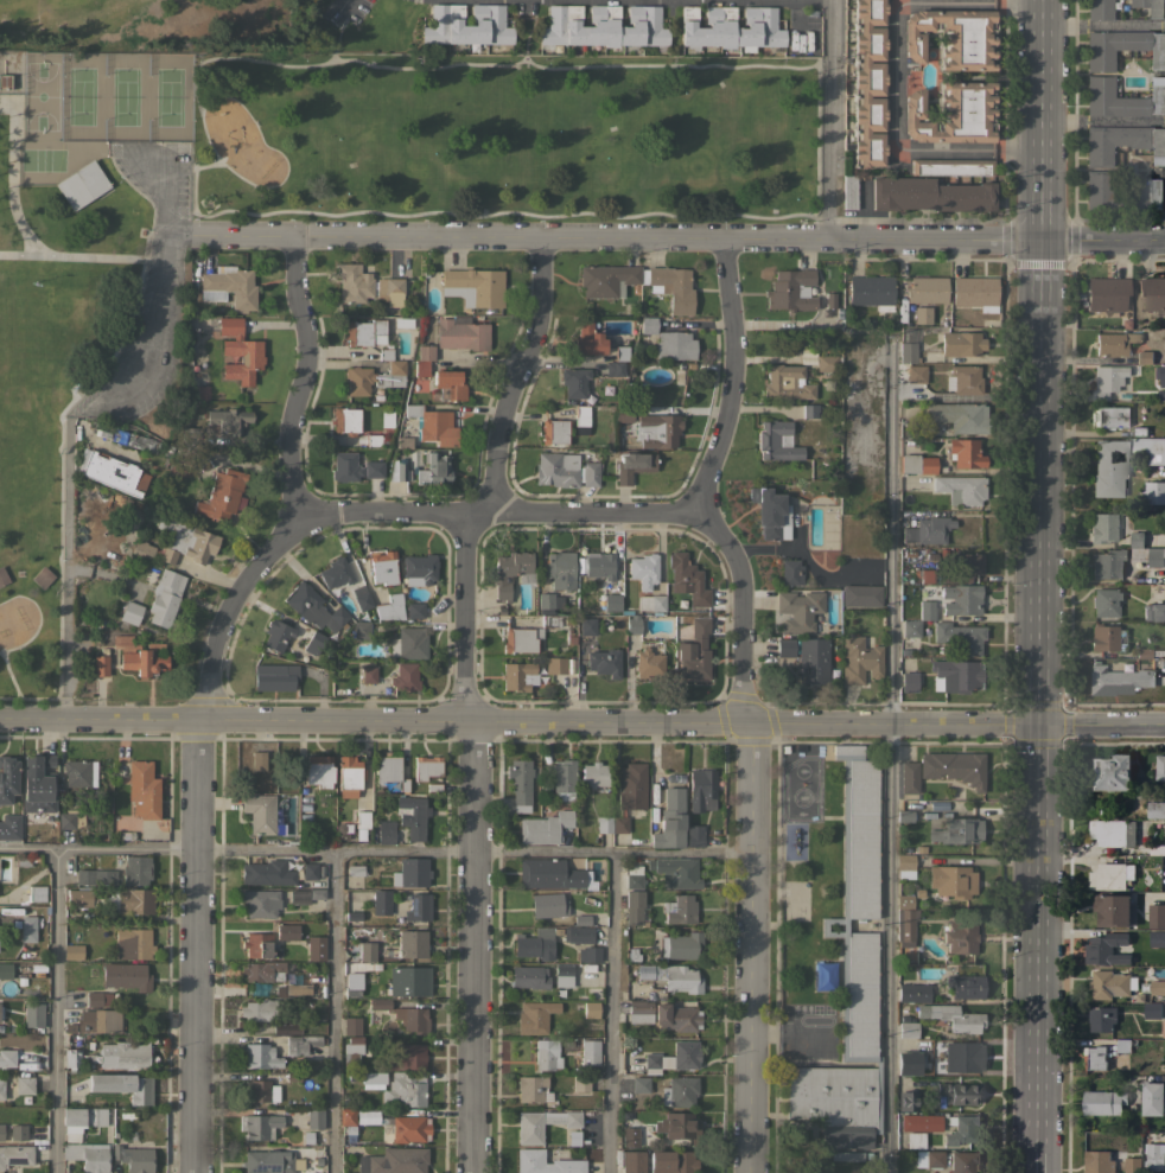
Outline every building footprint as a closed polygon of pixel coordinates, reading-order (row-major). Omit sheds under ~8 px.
[(854,18),(854,0),(886,0),(886,24),(884,24),(884,25),(868,25),(868,27),(883,27),(883,28),(885,28),(885,58),(883,58),(883,60),(868,60),(868,63),(883,63),(883,64),(885,64),(885,94),(883,94),(883,95),(868,95),(868,97),(883,98),(883,100),(885,100),(885,128),(883,128),(883,130),(868,130),(868,133),(883,133),(883,134),(885,134),(885,164),(883,164),(883,166),(867,166),(867,167),(852,167),(852,165),(854,165),(854,159),(853,159),(853,140),(854,140),(854,134),(852,134),(852,130),(854,130),(854,123),(853,123),(853,104),(854,104),(854,100),(852,100),(852,95),(854,95),(854,89),(853,89),(853,78),(852,78),(852,57),(848,57),(848,52),(853,52),(854,34),(855,34),(855,28),(853,28),(853,25),(855,25),(855,18),(854,18)] [(1087,20),(1087,0),(1113,0),(1113,21),(1087,20)] [(1128,7),(1128,0),(1163,0),(1163,18),(1148,18),(1148,7),(1128,7)] [(504,5),(504,26),(513,27),(513,44),(488,43),(488,44),(447,43),(421,43),(421,26),(431,26),(431,4),(463,5),(463,21),(460,21),(460,25),(471,25),(471,5),(504,5)] [(660,28),(668,28),(668,45),(642,45),(616,44),(616,47),(603,46),(603,45),(585,44),(585,47),(582,47),(582,51),(579,51),(572,51),(572,45),(539,44),(539,27),(547,27),(548,5),(581,6),(581,23),(579,21),(578,26),(592,26),(592,23),(588,21),(588,5),(619,6),(618,21),(617,21),(617,26),(630,27),(630,25),(626,25),(628,5),(660,6),(660,28)] [(776,30),(784,30),(784,46),(737,45),(737,51),(731,51),(731,49),(718,49),(718,45),(699,45),(699,51),(692,51),(692,47),(687,47),(687,45),(680,45),(681,6),(696,7),(696,23),(694,23),(694,27),(707,27),(707,24),(705,24),(705,7),(736,7),(734,25),(733,25),(733,26),(739,26),(739,28),(745,28),(745,25),(743,25),(743,7),(776,7),(776,30)] [(915,9),(994,11),(993,21),(988,21),(988,31),(986,31),(986,33),(988,33),(988,37),(994,38),(994,44),(986,44),(986,46),(988,46),(988,50),(994,51),(994,57),(986,57),(986,59),(988,59),(988,64),(994,64),(994,70),(940,70),(940,63),(941,63),(941,57),(940,57),(940,50),(941,50),(941,44),(940,44),(940,37),(942,37),(942,31),(941,31),(941,23),(932,23),(932,30),(915,30),(915,33),(923,33),(923,63),(915,63),(913,62),(911,62),(905,55),(905,51),(903,51),(904,23),(905,18),(910,12),(915,12),(915,9)] [(1153,33),(1164,33),(1164,70),(1151,70),(1151,50),(1114,50),(1114,71),(1087,71),(1087,32),(1153,32),(1153,33)] [(9,89),(0,89),(0,75),(9,75),(9,89)] [(1152,77),(1164,77),(1164,115),(1152,115),(1152,116),(1087,115),(1087,76),(1113,76),(1113,97),(1152,97),(1152,77)] [(910,140),(905,134),(903,129),(904,103),(903,103),(903,101),(905,101),(905,96),(911,90),(916,89),(923,89),(923,119),(915,119),(915,121),(932,121),(932,130),(941,130),(941,116),(940,116),(940,108),(941,108),(941,102),(940,102),(940,95),(941,95),(941,89),(940,89),(940,82),(994,83),(994,89),(988,89),(988,94),(986,94),(986,96),(994,96),(994,102),(988,102),(988,107),(986,107),(986,109),(994,109),(994,116),(988,116),(988,132),(993,132),(993,142),(913,141),(913,139),(910,140)] [(1153,129),(1164,129),(1164,166),(1152,166),(1152,148),(1151,148),(1151,153),(1147,153),(1147,148),(1128,148),(1128,145),(1112,145),(1112,167),(1086,166),(1087,127),(1153,127),(1153,129)] [(93,159),(110,186),(72,211),(55,184),(93,159)] [(993,160),(993,176),(911,174),(911,159),(993,160)] [(1110,171),(1109,209),(1086,209),(1086,171),(1110,171)] [(842,176),(857,174),(857,209),(843,209),(842,176)] [(934,178),(934,185),(979,185),(979,183),(993,183),(993,211),(930,210),(930,209),(925,209),(925,208),(891,208),(891,210),(871,210),(871,177),(934,178)] [(1160,210),(1128,210),(1128,184),(1146,184),(1146,179),(1160,179),(1160,210)] [(361,263),(361,273),(370,273),(370,279),(373,279),(373,297),(364,297),(364,302),(339,302),(339,276),(336,276),(336,263),(361,263)] [(215,273),(215,266),(235,266),(235,269),(252,269),(252,286),(255,286),(255,311),(246,311),(246,313),(238,313),(238,310),(233,310),(233,291),(224,291),(224,301),(193,301),(193,292),(200,292),(200,276),(202,273),(215,273)] [(639,267),(639,283),(622,283),(622,280),(617,280),(617,297),(584,297),(584,286),(580,286),(580,266),(639,267)] [(663,267),(663,266),(666,266),(666,268),(673,268),(673,269),(689,269),(689,289),(693,289),(692,315),(669,314),(669,293),(661,293),(661,285),(647,285),(647,283),(641,283),(641,273),(648,273),(648,267),(663,267)] [(503,270),(503,307),(470,307),(470,288),(441,288),(441,269),(503,270)] [(814,269),(814,285),(801,285),(801,286),(808,286),(808,297),(816,297),(816,299),(819,299),(819,304),(815,304),(815,310),(794,310),(794,312),(788,312),(788,307),(766,307),(766,291),(771,291),(771,281),(775,281),(775,270),(800,272),(800,269),(814,269)] [(893,276),(893,305),(848,305),(848,276),(893,276)] [(906,302),(906,288),(910,288),(910,278),(947,278),(947,302),(906,302)] [(998,278),(997,313),(980,313),(980,306),(953,305),(953,278),(998,278)] [(403,279),(403,294),(387,294),(387,297),(377,297),(377,279),(403,279)] [(1128,279),(1128,294),(1125,294),(1125,311),(1087,311),(1087,279),(1128,279)] [(1139,279),(1164,279),(1164,311),(1141,311),(1141,294),(1138,294),(1139,279)] [(930,324),(913,323),(913,306),(931,307),(930,324)] [(452,314),(469,315),(469,324),(489,324),(489,351),(470,350),(470,348),(437,348),(437,318),(452,318),(452,314)] [(242,318),(242,340),(262,340),(261,356),(263,356),(263,364),(262,364),(261,369),(253,369),(253,385),(238,385),(238,378),(222,378),(222,363),(242,364),(242,355),(221,355),(222,339),(233,340),(234,336),(218,334),(219,317),(242,318)] [(656,333),(641,333),(641,317),(656,317),(656,333)] [(384,343),(371,343),(371,346),(348,346),(348,339),(346,339),(346,332),(345,332),(346,321),(355,321),(355,323),(371,323),(371,319),(384,319),(384,343)] [(601,353),(600,355),(599,355),(597,353),(594,353),(594,355),(593,355),(593,353),(590,353),(586,353),(573,353),(573,338),(578,338),(578,320),(592,321),(592,332),(600,332),(600,338),(605,338),(605,353),(601,353)] [(655,358),(656,342),(657,342),(657,331),(689,332),(689,339),(695,339),(695,359),(655,358)] [(980,332),(980,338),(985,338),(985,350),(979,350),(979,356),(941,356),(941,332),(980,332)] [(1140,333),(1140,343),(1126,342),(1126,350),(1128,350),(1128,355),(1126,353),(1126,356),(1093,355),(1093,348),(1096,348),(1096,342),(1093,342),(1094,334),(1096,334),(1096,333),(1122,333),(1140,333)] [(916,357),(919,357),(919,362),(916,362),(916,363),(899,362),(899,343),(916,343),(916,357)] [(418,345),(434,345),(434,346),(435,346),(434,352),(433,352),(433,359),(428,359),(428,377),(415,377),(415,361),(418,361),(418,345)] [(393,349),(393,359),(405,361),(405,387),(374,385),(375,381),(371,381),(371,383),(369,383),(369,387),(369,390),(368,390),(368,395),(348,395),(348,377),(345,377),(345,368),(348,369),(348,366),(352,366),(358,366),(358,368),(375,368),(374,374),(380,374),(380,372),(383,372),(383,374),(388,374),(388,361),(378,361),(380,349),(393,349)] [(816,349),(815,364),(801,363),(802,349),(816,349)] [(1152,352),(1152,364),(1138,364),(1138,351),(1152,352)] [(836,356),(841,356),(841,369),(836,369),(836,371),(816,371),(816,356),(836,356)] [(624,362),(624,377),(605,376),(605,362),(624,362)] [(782,364),(782,365),(803,365),(803,378),(796,377),(796,387),(800,387),(800,384),(814,384),(814,399),(763,399),(764,387),(765,387),(765,383),(768,383),(768,364),(782,364)] [(908,365),(925,365),(925,383),(906,383),(908,365)] [(979,365),(979,377),(981,377),(981,395),(954,395),(954,390),(946,390),(946,376),(950,376),(950,372),(949,372),(949,369),(950,369),(950,365),(979,365)] [(1091,400),(1091,389),(1094,389),(1094,366),(1127,366),(1127,376),(1122,376),(1122,385),(1116,385),(1116,390),(1108,390),(1107,400),(1091,400)] [(1155,388),(1164,388),(1164,366),(1155,366),(1155,388)] [(438,370),(438,368),(444,368),(444,370),(460,370),(460,381),(464,381),(464,385),(465,385),(465,400),(447,400),(447,388),(433,388),(433,370),(438,370)] [(565,384),(562,384),(562,380),(561,380),(561,377),(560,377),(560,371),(561,371),(561,369),(590,369),(590,371),(591,371),(591,375),(590,375),(590,378),(585,378),(585,385),(586,385),(586,389),(585,389),(585,397),(565,397),(565,384)] [(631,414),(657,414),(657,415),(679,415),(679,421),(681,421),(681,429),(679,429),(679,434),(676,434),(676,447),(639,447),(639,440),(636,440),(636,426),(637,426),(637,416),(632,416),(632,422),(618,422),(618,417),(615,417),(616,410),(616,406),(630,406),(630,403),(631,403),(631,414)] [(922,421),(922,403),(986,404),(986,417),(987,417),(987,433),(950,433),(950,421),(922,421)] [(424,404),(424,412),(451,410),(451,427),(456,427),(456,446),(437,446),(437,440),(422,440),(422,441),(419,441),(419,440),(416,440),(416,416),(406,416),(405,404),(424,404)] [(803,404),(821,404),(821,417),(803,417),(803,404)] [(588,406),(588,426),(575,426),(575,406),(588,406)] [(344,407),(344,409),(358,409),(358,432),(355,432),(355,435),(352,435),(352,436),(345,436),(345,432),(340,432),(340,433),(335,433),(333,432),(333,429),(333,428),(335,426),(335,419),(333,419),(333,407),(344,407)] [(1126,407),(1126,427),(1119,427),(1119,428),(1116,428),(1116,427),(1113,427),(1113,429),(1107,429),(1107,427),(1104,427),(1104,428),(1099,428),(1096,427),(1096,420),(1091,420),(1091,413),(1096,413),(1096,407),(1126,407)] [(206,410),(228,410),(228,408),(237,408),(237,410),(252,410),(252,413),(253,413),(255,414),(255,419),(253,421),(252,421),(252,422),(243,422),(243,427),(241,427),(241,435),(231,435),(231,433),(218,433),(218,434),(212,434),(206,425),(206,410)] [(381,412),(393,412),(393,427),(381,427),(381,412)] [(548,419),(548,420),(567,420),(567,444),(548,444),(548,445),(541,445),(542,434),(543,427),(542,425),(541,422),(542,421),(542,419),(543,419),(548,419)] [(791,421),(790,434),(777,434),(777,446),(803,447),(803,459),(760,459),(760,451),(757,451),(757,429),(759,429),(759,421),(769,421),(770,420),(774,420),(775,421),(791,421)] [(199,427),(199,445),(182,445),(182,427),(199,427)] [(154,440),(151,452),(110,440),(114,428),(154,440)] [(1132,438),(1164,439),(1164,465),(1159,465),(1159,466),(1152,466),(1152,465),(1147,465),(1147,453),(1132,453),(1132,438)] [(978,439),(978,455),(985,455),(985,467),(978,467),(978,468),(954,467),(954,459),(950,459),(950,453),(948,453),(948,439),(978,439)] [(1095,440),(1127,440),(1127,478),(1122,478),(1122,497),(1093,497),(1093,474),(1095,474),(1095,440)] [(89,450),(90,450),(95,452),(96,451),(108,455),(108,457),(125,464),(126,463),(135,466),(134,467),(136,468),(138,466),(140,467),(139,471),(147,474),(139,497),(74,471),(83,447),(89,450)] [(192,451),(189,465),(174,461),(177,447),(192,451)] [(355,452),(355,458),(357,458),(357,461),(356,461),(356,465),(358,465),(358,467),(364,467),(364,461),(383,461),(383,478),(364,478),(364,476),(358,476),(358,480),(344,480),(344,482),(338,482),(338,480),(333,480),(333,479),(332,479),(332,470),(335,470),(335,452),(355,452)] [(420,480),(420,483),(415,483),(415,468),(428,468),(428,452),(438,452),(438,455),(448,455),(448,468),(450,468),(450,471),(451,471),(451,479),(450,479),(450,480),(447,480),(447,483),(444,483),(444,480),(437,480),(437,483),(431,483),(431,480),(428,480),(420,480)] [(578,453),(578,466),(580,466),(580,463),(599,463),(598,486),(582,486),(582,482),(578,482),(578,487),(559,486),(552,486),(552,484),(535,484),(535,463),(537,463),(537,452),(578,453)] [(655,471),(631,471),(631,485),(616,485),(616,463),(619,463),(619,455),(624,455),(624,453),(636,453),(636,454),(655,454),(655,465),(655,471)] [(919,454),(919,457),(936,457),(936,473),(918,473),(918,472),(902,472),(902,454),(919,454)] [(397,459),(396,461),(402,461),(402,458),(406,458),(406,480),(388,480),(389,473),(393,459),(397,459)] [(246,473),(241,491),(238,491),(237,496),(246,498),(241,515),(234,512),(233,514),(228,512),(225,521),(212,517),(211,519),(209,519),(209,517),(192,512),(196,501),(203,503),(203,499),(205,499),(205,498),(208,498),(215,471),(223,473),(224,467),(246,473)] [(982,477),(986,478),(986,498),(982,498),(982,499),(980,499),(980,505),(959,505),(959,504),(949,504),(949,491),(932,491),(932,477),(982,477)] [(1141,482),(1164,483),(1164,505),(1142,504),(1144,497),(1141,497),(1141,482)] [(784,493),(784,495),(787,495),(787,504),(784,504),(784,514),(789,514),(789,525),(781,525),(779,540),(762,540),(762,527),(759,527),(759,524),(757,524),(757,502),(749,502),(749,487),(770,487),(770,493),(784,493)] [(1115,541),(1108,541),(1108,543),(1090,543),(1090,512),(1116,514),(1115,541)] [(155,527),(160,514),(193,527),(193,528),(218,537),(212,555),(206,553),(203,565),(191,561),(192,556),(166,547),(171,533),(155,527)] [(948,517),(948,519),(955,519),(955,528),(948,528),(948,530),(946,530),(946,543),(916,543),(916,542),(903,542),(903,527),(917,528),(917,518),(929,518),(929,517),(948,517)] [(1142,533),(1142,548),(1129,547),(1129,533),(1142,533)] [(141,542),(142,541),(146,542),(146,544),(154,547),(152,554),(151,554),(148,559),(130,553),(135,540),(141,542)] [(177,552),(172,565),(159,560),(161,554),(159,553),(161,546),(177,552)] [(1131,548),(1164,549),(1164,557),(1163,557),(1163,568),(1147,568),(1147,562),(1129,561),(1131,548)] [(1106,554),(1107,549),(1126,550),(1126,560),(1122,560),(1121,579),(1114,579),(1114,578),(1099,578),(1099,579),(1091,579),(1091,553),(1106,554)] [(395,557),(394,559),(396,584),(383,585),(382,581),(373,582),(370,556),(370,555),(373,554),(375,554),(377,555),(384,554),(383,552),(394,550),(395,557)] [(509,556),(509,552),(514,552),(514,553),(518,553),(518,552),(524,552),(524,553),(533,553),(531,573),(518,573),(518,574),(515,574),(515,575),(511,575),(511,584),(510,584),(510,603),(504,603),(504,599),(495,599),(495,584),(494,584),(494,579),(491,579),(491,573),(495,573),(495,561),(495,556),(509,556)] [(547,553),(556,553),(556,552),(574,552),(574,588),(568,588),(568,591),(565,591),(565,589),(552,589),(552,576),(547,576),(547,553)] [(701,569),(700,588),(709,588),(709,606),(689,606),(689,592),(671,592),(671,567),(668,567),(668,554),(671,554),(671,552),(686,552),(686,560),(688,560),(688,565),(694,565),(694,569),(701,569)] [(596,576),(596,578),(593,578),(593,576),(585,576),(585,553),(612,554),(612,574),(613,574),(613,581),(611,581),(607,581),(607,580),(604,580),(604,576),(596,576)] [(657,582),(655,582),(655,584),(650,584),(650,591),(639,591),(639,579),(637,579),(637,578),(629,578),(629,559),(641,559),(641,555),(647,555),(647,554),(649,554),(649,553),(656,553),(656,554),(657,554),(657,582)] [(405,556),(405,555),(410,555),(410,556),(426,556),(426,554),(434,554),(434,556),(435,556),(435,561),(437,561),(437,567),(435,567),(435,580),(431,580),(431,585),(427,585),(427,586),(425,586),(425,585),(422,585),(422,580),(420,580),(420,578),(403,578),(403,562),(402,562),(402,557),(403,557),(403,556),(405,556)] [(982,554),(982,574),(949,574),(950,554),(982,554)] [(329,566),(327,563),(332,561),(332,560),(335,560),(333,559),(339,555),(340,556),(342,555),(355,581),(352,582),(350,584),(346,585),(344,580),(337,584),(338,585),(335,587),(335,586),(326,589),(318,572),(329,566)] [(787,560),(787,557),(792,557),(792,560),(798,560),(798,566),(802,566),(802,585),(782,585),(782,560),(787,560)] [(8,581),(0,586),(0,566),(1,566),(8,581)] [(53,576),(42,589),(31,579),(43,566),(53,576)] [(186,578),(178,597),(179,597),(172,616),(170,616),(167,623),(170,624),(167,630),(147,621),(152,612),(147,611),(153,595),(152,591),(153,586),(157,582),(163,568),(186,578)] [(936,570),(936,584),(921,584),(921,576),(913,576),(913,569),(936,570)] [(284,601),(295,588),(293,587),(300,580),(301,581),(303,581),(305,584),(306,582),(311,587),(310,588),(323,600),(318,605),(329,614),(338,605),(349,616),(333,633),(323,624),(319,629),(312,623),(307,623),(306,623),(304,620),(303,619),(284,601)] [(359,612),(354,597),(351,588),(363,584),(365,591),(368,591),(374,606),(359,612)] [(881,585),(880,607),(841,606),(842,585),(881,585)] [(980,614),(942,614),(943,603),(951,603),(951,598),(941,598),(941,585),(980,585),(980,614)] [(1118,589),(1118,593),(1122,593),(1122,600),(1118,600),(1118,617),(1094,617),(1094,606),(1091,606),(1091,597),(1094,597),(1094,589),(1118,589)] [(388,594),(402,592),(403,604),(402,604),(403,619),(378,619),(374,604),(388,603),(388,594)] [(783,618),(790,618),(790,613),(776,613),(776,592),(795,592),(795,595),(803,597),(803,592),(823,592),(823,613),(811,613),(811,621),(814,621),(814,632),(783,632),(783,630),(782,627),(782,623),(783,621),(783,618)] [(553,593),(553,597),(562,597),(562,606),(554,606),(554,608),(552,608),(552,614),(540,614),(540,608),(539,608),(539,593),(553,593)] [(620,611),(606,611),(606,594),(620,594),(620,611)] [(664,611),(650,611),(650,610),(638,610),(638,595),(650,595),(664,595),(664,611)] [(144,606),(142,608),(146,611),(144,619),(139,618),(135,626),(119,619),(126,600),(144,606)] [(919,601),(934,601),(934,607),(935,607),(936,619),(919,619),(919,616),(919,601)] [(424,603),(424,618),(407,618),(407,603),(424,603)] [(1152,604),(1164,604),(1164,621),(1152,621),(1152,620),(1144,620),(1144,605),(1152,605),(1152,604)] [(555,614),(555,616),(560,616),(560,626),(555,626),(542,626),(542,616),(555,614)] [(631,618),(631,614),(638,614),(638,618),(641,618),(639,635),(626,633),(626,618),(631,618)] [(709,633),(706,633),(706,650),(709,650),(708,678),(680,677),(680,659),(676,659),(676,643),(690,643),(692,617),(709,618),(709,633)] [(295,630),(294,632),(295,632),(294,635),(294,633),(292,637),(288,636),(280,654),(262,645),(268,633),(265,632),(272,618),(295,630)] [(596,618),(596,636),(579,635),(580,618),(596,618)] [(919,620),(919,637),(902,637),(902,620),(919,620)] [(369,621),(369,638),(354,638),(354,621),(369,621)] [(985,639),(980,639),(980,655),(957,655),(957,645),(948,645),(948,642),(934,642),(934,623),(947,623),(947,626),(985,626),(985,639)] [(1118,650),(1089,651),(1089,637),(1090,637),(1090,626),(1118,626),(1118,650)] [(424,627),(424,635),(427,635),(427,658),(397,658),(397,656),(389,656),(389,638),(399,638),(399,627),(424,627)] [(510,627),(510,629),(533,629),(533,627),(542,627),(542,638),(536,638),(536,651),(513,651),(513,654),(503,654),(503,642),(504,642),(504,627),(510,627)] [(308,655),(306,652),(303,650),(313,630),(318,632),(323,635),(326,637),(317,654),(316,655),(311,655),(308,654),(308,655)] [(862,649),(871,649),(871,646),(881,646),(881,675),(868,675),(868,669),(862,669),(862,684),(842,684),(842,664),(846,664),(846,657),(842,657),(842,637),(862,636),(862,649)] [(794,639),(794,657),(776,657),(777,638),(794,639)] [(827,683),(798,683),(798,638),(828,639),(827,683)] [(146,643),(163,642),(164,655),(166,655),(166,661),(168,661),(168,665),(166,665),(166,669),(154,669),(154,674),(148,675),(148,676),(135,676),(135,670),(129,670),(129,669),(120,669),(120,652),(135,652),(135,650),(146,650),(146,643)] [(641,651),(641,648),(643,648),(643,646),(647,646),(649,646),(649,652),(651,652),(651,655),(656,655),(656,654),(658,654),(658,655),(663,655),(663,675),(647,675),(647,677),(636,677),(636,671),(635,671),(635,664),(636,664),(636,651),(641,651)] [(93,656),(101,656),(101,648),(107,648),(108,675),(93,676),(93,656)] [(619,678),(609,678),(609,672),(593,672),(593,670),(587,670),(587,665),(586,665),(586,651),(606,651),(606,649),(619,649),(619,678)] [(567,674),(546,674),(546,658),(566,657),(567,674)] [(978,662),(978,690),(967,689),(967,694),(954,694),(954,693),(941,691),(941,677),(934,677),(934,671),(929,670),(930,661),(978,662)] [(416,663),(416,681),(420,681),(419,689),(416,689),(416,690),(412,690),(410,691),(408,691),(406,689),(394,689),(394,684),(389,684),(389,677),(394,677),(394,675),(396,675),(396,663),(416,663)] [(522,663),(535,663),(535,672),(537,672),(537,684),(531,684),(531,690),(528,690),(528,691),(513,691),(513,690),(503,690),(503,678),(501,678),(501,674),(503,674),(503,663),(522,663)] [(298,665),(298,681),(293,681),(293,690),(254,690),(255,664),(298,665)] [(1137,672),(1137,669),(1154,670),(1153,688),(1132,687),(1132,694),(1113,693),(1113,696),(1088,695),(1089,671),(1090,671),(1090,664),(1104,664),(1104,671),(1137,672)] [(375,667),(375,683),(362,683),(362,667),(375,667)] [(917,672),(916,691),(902,691),(902,672),(917,672)] [(877,918),(847,918),(847,932),(876,932),(876,1056),(880,1056),(880,1133),(873,1133),(873,1127),(871,1127),(871,1148),(854,1148),(854,1147),(838,1147),(838,1148),(821,1148),(821,1126),(820,1126),(820,1118),(785,1118),(785,1067),(877,1067),(877,1062),(841,1062),(841,936),(821,936),(821,918),(841,918),(842,760),(833,760),(833,745),(862,745),(862,759),(877,759),(877,918)] [(252,751),(265,751),(265,770),(252,770),(252,751)] [(375,756),(383,756),(383,752),(391,752),(391,757),(400,757),(400,778),(408,778),(408,791),(399,791),(399,782),(383,782),(383,785),(375,785),(375,756)] [(983,753),(983,793),(973,792),(973,786),(967,786),(967,782),(959,782),(959,778),(943,778),(943,774),(937,774),(937,778),(918,778),(919,757),(921,757),(921,753),(983,753)] [(11,804),(0,804),(0,754),(18,754),(18,774),(17,774),(17,792),(13,792),(13,798),(11,798),(11,804)] [(55,811),(23,811),(23,754),(39,754),(39,756),(55,756),(55,765),(39,765),(39,776),(46,776),(46,772),(55,772),(55,811)] [(1129,790),(1097,790),(1097,791),(1087,791),(1087,758),(1113,758),(1113,754),(1131,754),(1129,790)] [(330,756),(330,766),(332,766),(332,783),(330,783),(330,788),(317,788),(317,784),(305,784),(305,767),(306,767),(306,756),(330,756)] [(338,756),(354,756),(354,760),(361,760),(361,771),(363,771),(363,779),(361,779),(361,789),(338,789),(338,756)] [(414,756),(424,756),(424,757),(431,757),(431,756),(440,756),(441,776),(426,776),(426,780),(414,780),(414,756)] [(1154,756),(1164,756),(1164,782),(1154,782),(1154,756)] [(530,769),(533,769),(533,777),(530,777),(530,804),(529,804),(529,812),(514,812),(514,804),(513,804),(513,791),(510,791),(510,759),(530,759),(530,769)] [(553,782),(546,782),(545,764),(554,764),(554,761),(561,761),(561,759),(575,759),(575,791),(553,792),(553,782)] [(79,760),(83,760),(96,760),(96,788),(65,786),(65,773),(64,773),(64,776),(57,774),(57,769),(62,769),(62,765),(63,765),(63,760),(79,760)] [(128,760),(151,760),(151,778),(159,778),(158,818),(139,818),(140,816),(132,816),(132,799),(128,799),(128,784),(128,760)] [(591,765),(592,761),(599,761),(599,765),(606,765),(606,785),(594,785),(594,789),(588,788),(588,785),(581,785),(581,764),(591,765)] [(617,808),(617,770),(623,770),(623,767),(625,767),(625,763),(645,763),(645,808),(629,808),(617,808)] [(917,793),(900,793),(900,763),(917,763),(917,793)] [(689,770),(715,770),(715,798),(702,797),(702,812),(689,812),(689,770)] [(683,847),(650,847),(650,833),(660,831),(660,809),(664,809),(663,788),(683,788),(683,847)] [(274,834),(249,834),(249,811),(241,811),(241,795),(274,795),(274,834)] [(425,798),(425,808),(429,808),(429,815),(425,815),(424,841),(407,840),(407,825),(399,825),(399,814),(396,814),(396,796),(425,798)] [(1146,803),(1164,803),(1164,820),(1156,820),(1156,822),(1151,822),(1151,820),(1146,820),(1146,803)] [(356,810),(369,811),(369,828),(365,828),(365,840),(356,840),(356,810)] [(520,842),(520,818),(546,818),(546,816),(556,816),(556,810),(573,810),(573,827),(559,827),(558,843),(520,842)] [(912,810),(912,822),(897,822),(897,810),(912,810)] [(75,812),(75,829),(58,829),(58,812),(75,812)] [(19,839),(0,839),(0,822),(2,822),(2,814),(19,814),(19,839)] [(611,833),(597,833),(597,821),(596,821),(596,816),(612,816),(611,833)] [(628,833),(612,833),(612,816),(626,816),(628,833)] [(976,818),(976,820),(981,820),(981,841),(976,841),(976,843),(940,843),(940,841),(928,841),(928,830),(943,830),(943,818),(976,818)] [(1134,822),(1134,847),(1097,847),(1097,842),(1096,842),(1096,839),(1088,839),(1088,821),(1134,822)] [(702,847),(687,847),(687,824),(702,824),(702,847)] [(395,828),(394,844),(377,843),(377,828),(395,828)] [(913,854),(913,879),(897,879),(897,869),(896,869),(896,854),(913,854)] [(122,867),(125,867),(126,863),(125,863),(125,855),(151,856),(151,879),(147,879),(147,885),(122,885),(122,871),(122,867)] [(400,858),(427,858),(427,869),(431,869),(431,878),(427,878),(427,886),(400,886),(400,858)] [(244,884),(244,882),(241,882),(241,863),(244,863),(244,862),(266,862),(266,861),(268,861),(268,859),(286,859),(285,871),(295,871),(295,884),(244,884)] [(518,887),(520,859),(564,859),(564,869),(585,869),(585,887),(518,887)] [(662,888),(662,872),(654,872),(654,869),(647,869),(647,860),(654,860),(654,859),(696,859),(696,878),(701,878),(701,888),(662,888)] [(303,862),(317,863),(317,879),(303,879),(303,862)] [(1088,890),(1088,872),(1095,872),(1095,869),(1096,869),(1096,865),(1125,865),(1125,890),(1088,890)] [(625,874),(624,874),(624,866),(641,866),(641,873),(642,873),(642,879),(644,879),(644,884),(642,884),(642,888),(625,888),(625,874)] [(968,866),(968,872),(975,872),(975,893),(969,893),(969,899),(950,899),(950,894),(934,894),(935,887),(928,887),(928,866),(968,866)] [(116,884),(93,882),(93,884),(76,884),(76,869),(116,869),(116,878),(116,884)] [(30,885),(45,885),(45,901),(30,901),(30,885)] [(153,888),(153,913),(146,913),(146,914),(139,913),(116,913),(116,912),(108,912),(108,905),(103,905),(103,898),(108,898),(109,890),(116,890),(116,888),(153,888)] [(289,904),(289,890),(308,890),(308,888),(325,888),(325,898),(308,898),(310,904),(289,904)] [(91,890),(91,906),(68,906),(68,890),(91,890)] [(278,891),(278,898),(280,898),(280,909),(275,909),(275,910),(275,913),(274,913),(274,917),(246,917),(246,913),(246,912),(246,906),(247,905),(242,901),(240,901),(240,890),(278,891)] [(373,890),(390,890),(390,905),(395,905),(395,913),(390,913),(390,914),(373,913),(373,890)] [(625,891),(643,891),(643,907),(642,907),(642,922),(647,922),(647,926),(642,926),(642,924),(625,924),(625,891)] [(533,918),(530,894),(561,892),(561,900),(567,900),(568,914),(533,918)] [(429,920),(403,920),(403,910),(408,910),(408,909),(409,909),(409,893),(431,893),(429,920)] [(692,894),(692,900),(695,900),(695,913),(694,913),(694,918),(695,918),(695,923),(675,923),(664,923),(664,912),(663,912),(663,901),(674,901),(674,894),(692,894)] [(897,894),(912,894),(912,910),(917,910),(917,919),(913,919),(913,941),(913,946),(898,946),(898,941),(896,941),(897,894)] [(1129,926),(1109,926),(1109,927),(1096,927),(1096,912),(1091,912),(1091,903),(1096,903),(1096,897),(1097,897),(1129,895),(1129,926)] [(1147,905),(1164,905),(1164,929),(1147,929),(1147,905)] [(36,941),(20,942),(20,907),(36,907),(36,941)] [(975,933),(976,933),(976,942),(975,942),(975,954),(947,952),(947,943),(941,943),(941,931),(947,931),(947,922),(975,922),(975,933)] [(298,924),(298,939),(276,939),(276,924),(298,924)] [(593,927),(592,943),(577,942),(577,944),(572,944),(572,943),(567,943),(567,942),(564,942),(564,926),(593,927)] [(151,929),(149,944),(154,944),(154,954),(149,954),(149,960),(116,958),(116,942),(115,942),(115,927),(151,929)] [(514,932),(522,933),(522,936),(535,936),(535,927),(553,927),(553,939),(554,939),(554,945),(553,945),(553,948),(554,948),(553,954),(553,961),(539,960),(539,957),(535,957),(535,956),(514,956),(514,932)] [(427,957),(399,957),(399,930),(427,930),(427,957)] [(666,958),(666,957),(657,956),(657,936),(666,937),(666,936),(688,936),(688,931),(701,931),(701,950),(696,950),(696,960),(666,958)] [(1148,931),(1164,931),(1164,948),(1148,948),(1148,931)] [(272,933),(272,942),(270,942),(270,951),(272,951),(272,954),(270,954),(270,957),(246,957),(246,948),(241,948),(241,941),(246,941),(246,933),(272,933)] [(1127,933),(1127,945),(1116,945),(1116,946),(1112,946),(1112,955),(1129,955),(1129,964),(1109,964),(1109,965),(1097,965),(1097,964),(1083,964),(1084,944),(1089,944),(1089,937),(1104,937),(1104,933),(1127,933)] [(307,936),(325,936),(325,938),(326,938),(326,960),(307,960),(307,936)] [(375,961),(358,960),(359,942),(376,942),(375,961)] [(82,944),(82,960),(63,958),(64,944),(82,944)] [(578,961),(578,949),(584,949),(584,945),(601,946),(600,962),(578,961)] [(285,961),(285,968),(286,968),(286,971),(285,971),(272,971),(272,981),(244,981),(244,976),(241,976),(241,967),(244,967),(244,962),(261,962),(261,961),(285,961)] [(12,978),(0,978),(0,963),(12,963),(12,978)] [(145,964),(145,974),(149,974),(149,992),(135,992),(135,987),(115,986),(115,988),(112,988),(112,986),(102,986),(103,963),(145,964)] [(572,987),(554,987),(554,964),(572,964),(572,987)] [(686,965),(685,968),(696,969),(695,977),(702,977),(701,993),(686,993),(686,990),(664,990),(664,980),(652,978),(652,981),(645,981),(645,982),(637,982),(637,981),(636,981),(637,964),(686,965)] [(511,965),(541,967),(541,968),(547,968),(546,976),(549,976),(549,989),(529,988),(529,987),(510,987),(511,965)] [(429,967),(431,995),(389,995),(389,967),(429,967)] [(1091,989),(1088,989),(1088,981),(1091,981),(1091,971),(1110,971),(1110,975),(1129,975),(1129,977),(1137,977),(1137,990),(1129,990),(1129,996),(1110,996),(1110,1000),(1091,1000),(1091,989)] [(362,988),(359,988),(359,995),(344,995),(344,986),(346,986),(346,973),(361,973),(362,988)] [(983,975),(982,997),(961,997),(961,1002),(950,1002),(950,987),(944,987),(944,976),(951,976),(951,975),(983,975)] [(1164,981),(1164,995),(1150,995),(1150,981),(1164,981)] [(311,983),(311,995),(285,994),(286,983),(311,983)] [(897,1001),(898,983),(929,984),(929,1002),(897,1001)] [(112,993),(112,1007),(85,1006),(85,992),(112,993)] [(244,1016),(240,1016),(240,1006),(244,1006),(244,1001),(260,1001),(260,999),(262,999),(262,997),(267,997),(267,999),(270,999),(270,1001),(273,1001),(273,1005),(278,1005),(278,1011),(272,1011),(272,1020),(244,1020),(244,1016)] [(426,1007),(426,1018),(428,1018),(428,1034),(414,1034),(414,1031),(402,1029),(402,1025),(400,1025),(400,1019),(393,1019),(393,1012),(386,1012),(386,1009),(368,1009),(369,999),(390,999),(390,1008),(393,1008),(393,1007),(426,1007)] [(560,1002),(559,1013),(547,1012),(547,1034),(517,1034),(517,1012),(521,1012),(521,1001),(560,1002)] [(651,1001),(627,1001),(626,1023),(651,1023),(651,1001)] [(43,1026),(24,1026),(24,1002),(43,1002),(43,1026)] [(582,1018),(582,1002),(599,1002),(599,1018),(582,1018)] [(654,1003),(668,1003),(668,1008),(696,1007),(696,1011),(700,1011),(700,1028),(696,1028),(696,1031),(675,1032),(675,1028),(657,1028),(657,1024),(655,1024),(655,1022),(654,1003)] [(1160,1003),(1160,1019),(1142,1019),(1142,1003),(1160,1003)] [(957,1005),(957,1013),(982,1013),(982,1027),(979,1027),(979,1033),(966,1033),(966,1032),(948,1032),(948,1020),(937,1020),(937,1018),(916,1018),(916,1005),(957,1005)] [(1089,1032),(1089,1024),(1088,1024),(1088,1008),(1115,1008),(1115,1024),(1112,1024),(1112,1032),(1089,1032)] [(77,1016),(79,1016),(79,1012),(82,1011),(93,1011),(93,1009),(120,1009),(120,1033),(76,1032),(77,1024),(77,1016)] [(344,1016),(361,1016),(361,1034),(344,1034),(344,1016)] [(917,1022),(917,1038),(898,1038),(898,1021),(917,1022)] [(273,1033),(273,1024),(300,1024),(300,1033),(273,1033)] [(286,1053),(286,1035),(300,1035),(322,1035),(322,1046),(306,1046),(306,1053),(286,1053)] [(344,1043),(348,1043),(348,1035),(362,1035),(362,1053),(358,1053),(358,1065),(344,1065),(344,1043)] [(100,1067),(100,1054),(98,1052),(98,1048),(100,1047),(100,1044),(115,1044),(115,1041),(128,1041),(128,1044),(145,1044),(145,1039),(148,1039),(148,1045),(151,1045),(151,1052),(148,1052),(148,1058),(151,1058),(151,1063),(148,1063),(148,1067),(100,1067)] [(535,1039),(556,1039),(556,1057),(561,1057),(561,1067),(553,1067),(553,1070),(535,1070),(535,1039)] [(1116,1039),(1129,1040),(1129,1053),(1115,1053),(1116,1039)] [(599,1064),(581,1064),(581,1040),(599,1040),(599,1064)] [(673,1041),(698,1041),(698,1050),(700,1050),(699,1062),(698,1062),(698,1069),(673,1069),(673,1041)] [(979,1041),(979,1045),(982,1045),(982,1063),(978,1063),(978,1072),(944,1072),(944,1069),(940,1069),(940,1063),(944,1063),(944,1041),(979,1041)] [(246,1044),(268,1044),(268,1046),(273,1046),(273,1056),(274,1057),(282,1057),(281,1067),(246,1067),(246,1044)] [(425,1044),(425,1053),(426,1053),(426,1060),(425,1060),(425,1070),(378,1069),(378,1059),(395,1059),(395,1044),(425,1044)] [(1084,1070),(1084,1062),(1083,1062),(1083,1054),(1082,1054),(1082,1048),(1095,1048),(1095,1046),(1104,1046),(1104,1054),(1103,1054),(1103,1062),(1106,1062),(1106,1070),(1084,1070)] [(15,1066),(0,1066),(0,1048),(15,1048),(15,1066)] [(64,1048),(81,1048),(81,1054),(93,1054),(93,1064),(89,1064),(89,1066),(82,1066),(82,1058),(81,1058),(81,1066),(65,1066),(64,1048)] [(897,1075),(897,1066),(893,1066),(893,1059),(897,1059),(897,1052),(908,1052),(908,1050),(915,1050),(915,1052),(919,1052),(919,1064),(923,1064),(923,1070),(919,1070),(919,1075),(897,1075)] [(660,1053),(660,1067),(644,1067),(644,1053),(660,1053)] [(362,1083),(362,1080),(348,1080),(348,1071),(362,1071),(362,1072),(386,1072),(386,1083),(362,1083)] [(425,1107),(391,1107),(391,1103),(382,1103),(382,1090),(388,1090),(388,1080),(391,1080),(391,1077),(391,1071),(406,1071),(406,1077),(425,1077),(425,1107)] [(134,1075),(134,1077),(152,1077),(152,1104),(129,1104),(129,1094),(133,1094),(133,1091),(88,1091),(88,1073),(134,1075)] [(573,1075),(590,1075),(590,1091),(573,1091),(573,1075)] [(15,1076),(34,1076),(34,1094),(15,1094),(15,1076)] [(517,1102),(517,1089),(516,1089),(517,1076),(546,1076),(546,1091),(552,1091),(552,1101),(542,1101),(542,1102),(517,1102)] [(649,1077),(649,1092),(631,1092),(632,1077),(649,1077)] [(698,1077),(698,1094),(696,1094),(696,1096),(693,1096),(693,1107),(668,1107),(668,1105),(661,1105),(661,1086),(668,1086),(668,1077),(698,1077)] [(269,1101),(244,1101),(246,1079),(269,1080),(269,1101)] [(1163,1116),(1142,1116),(1142,1083),(1144,1083),(1144,1080),(1148,1080),(1148,1083),(1163,1083),(1163,1116)] [(979,1083),(979,1090),(981,1090),(981,1097),(979,1097),(979,1104),(949,1104),(949,1103),(946,1103),(946,1095),(936,1094),(936,1083),(979,1083)] [(898,1110),(898,1090),(918,1091),(918,1111),(898,1110)] [(1127,1092),(1126,1104),(1121,1104),(1121,1116),(1082,1115),(1083,1091),(1127,1092)] [(107,1108),(106,1126),(84,1126),(84,1127),(79,1127),(79,1141),(66,1141),(66,1133),(63,1133),(64,1126),(62,1126),(62,1108),(107,1108)] [(339,1108),(355,1108),(355,1124),(339,1126),(339,1108)] [(307,1109),(324,1109),(323,1128),(306,1128),(307,1109)] [(517,1111),(541,1111),(541,1109),(547,1109),(547,1111),(564,1111),(581,1111),(581,1127),(565,1127),(565,1123),(542,1123),(542,1145),(517,1145),(517,1111)] [(699,1146),(689,1146),(689,1145),(688,1145),(688,1137),(676,1137),(676,1139),(666,1139),(666,1137),(664,1137),(664,1130),(650,1130),(650,1120),(663,1120),(663,1113),(693,1113),(693,1118),(699,1118),(699,1146)] [(941,1115),(941,1131),(900,1130),(900,1114),(941,1115)] [(282,1115),(282,1127),(273,1127),(273,1140),(244,1140),(244,1126),(243,1126),(243,1120),(244,1120),(244,1115),(282,1115)] [(979,1115),(979,1142),(956,1142),(956,1146),(943,1146),(943,1133),(951,1133),(951,1129),(955,1129),(955,1124),(947,1124),(947,1116),(954,1116),(954,1115),(979,1115)] [(425,1116),(425,1117),(429,1117),(429,1140),(425,1140),(425,1141),(407,1141),(407,1142),(393,1142),(393,1116),(425,1116)] [(27,1124),(27,1140),(11,1140),(11,1124),(27,1124)] [(580,1146),(568,1146),(568,1130),(580,1130),(580,1146)] [(618,1133),(631,1133),(631,1136),(636,1136),(636,1143),(631,1143),(631,1145),(618,1145),(618,1133)] [(107,1172),(81,1172),(82,1159),(62,1159),(62,1142),(108,1143),(107,1172)] [(1144,1143),(1164,1144),(1164,1153),(1163,1166),(1164,1166),(1164,1172),(1145,1171),(1146,1154),(1144,1154),(1144,1143)] [(152,1164),(152,1172),(134,1172),(126,1172),(126,1156),(121,1156),(121,1159),(112,1159),(113,1145),(121,1145),(121,1148),(152,1148),(152,1164)] [(4,1169),(0,1169),(0,1146),(33,1146),(33,1164),(6,1164),(6,1166),(4,1166),(4,1169)] [(425,1164),(425,1172),(382,1172),(357,1172),(357,1155),(382,1155),(382,1147),(427,1148),(427,1164),(425,1164)] [(585,1160),(585,1172),(516,1172),(517,1148),(543,1148),(543,1162),(550,1162),(550,1159),(568,1160),(585,1160)] [(293,1169),(293,1172),(243,1172),(244,1167),(242,1167),(242,1161),(244,1161),(244,1150),(288,1152),(293,1152),(293,1156),(294,1158),(304,1158),(304,1169),(293,1169)] [(644,1150),(644,1172),(622,1172),(622,1150),(644,1150)] [(693,1171),(693,1172),(649,1172),(649,1167),(647,1167),(647,1156),(667,1156),(667,1150),(693,1150),(693,1159),(696,1159),(696,1171),(693,1171)] [(943,1150),(943,1167),(913,1167),(913,1150),(943,1150)] [(862,1152),(862,1161),(829,1160),(829,1152),(862,1152)] [(974,1171),(974,1172),(949,1172),(949,1169),(950,1169),(950,1152),(979,1152),(979,1164),(978,1164),(978,1171),(974,1171)] [(1114,1161),(1114,1172),(1083,1172),(1083,1152),(1109,1152),(1109,1161),(1114,1161)] [(1140,1158),(1140,1172),(1123,1172),(1123,1158),(1140,1158)]
